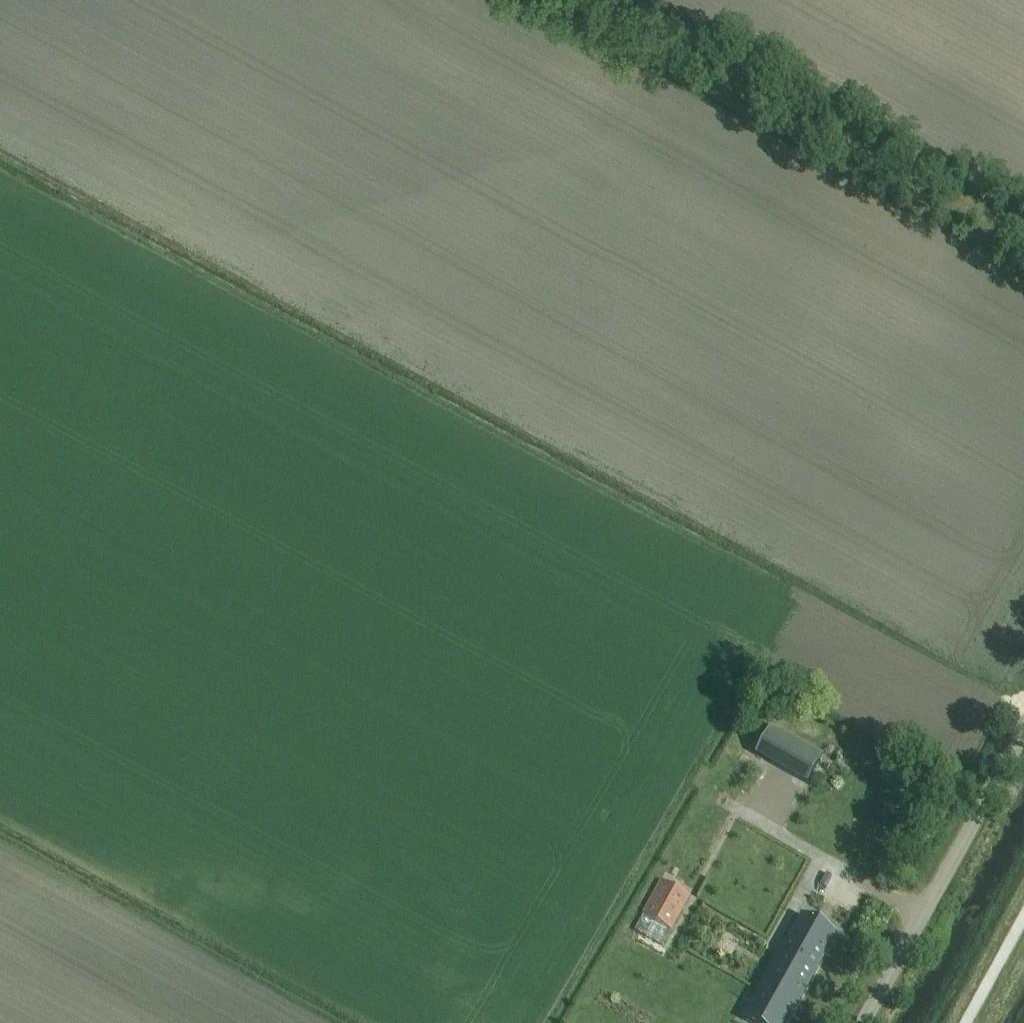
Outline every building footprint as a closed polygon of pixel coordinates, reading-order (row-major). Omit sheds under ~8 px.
[(771,765),(788,736),(771,726),(754,755),(771,765)] [(642,914),(671,930),(690,897),(661,881),(642,914)] [(800,915),(742,1019),(748,1022),(788,1022),(837,935),(800,915)]
